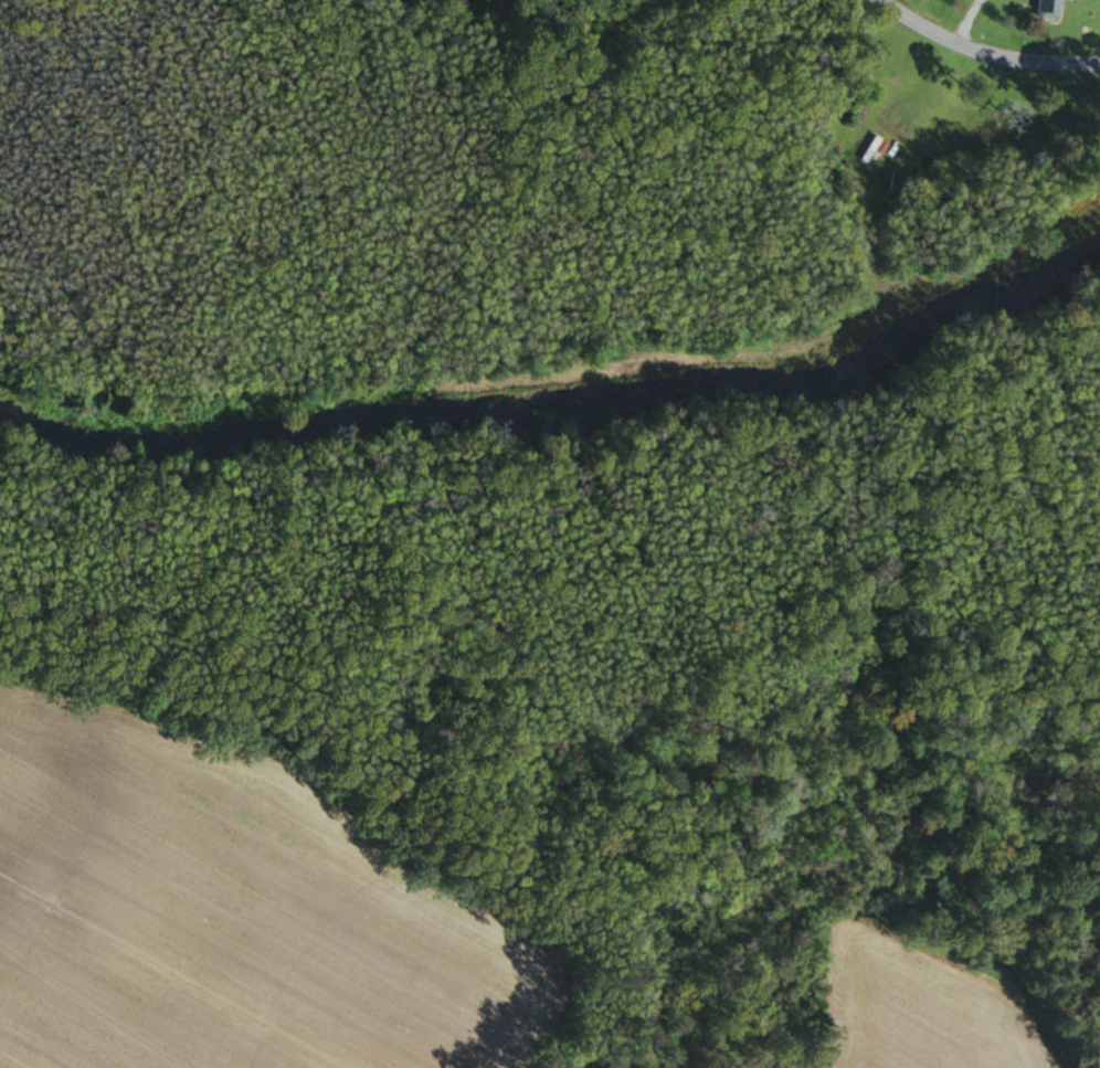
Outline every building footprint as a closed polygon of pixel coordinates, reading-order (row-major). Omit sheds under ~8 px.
[(1034,16),(1062,19),(1064,0),(1035,0),(1034,16)]
